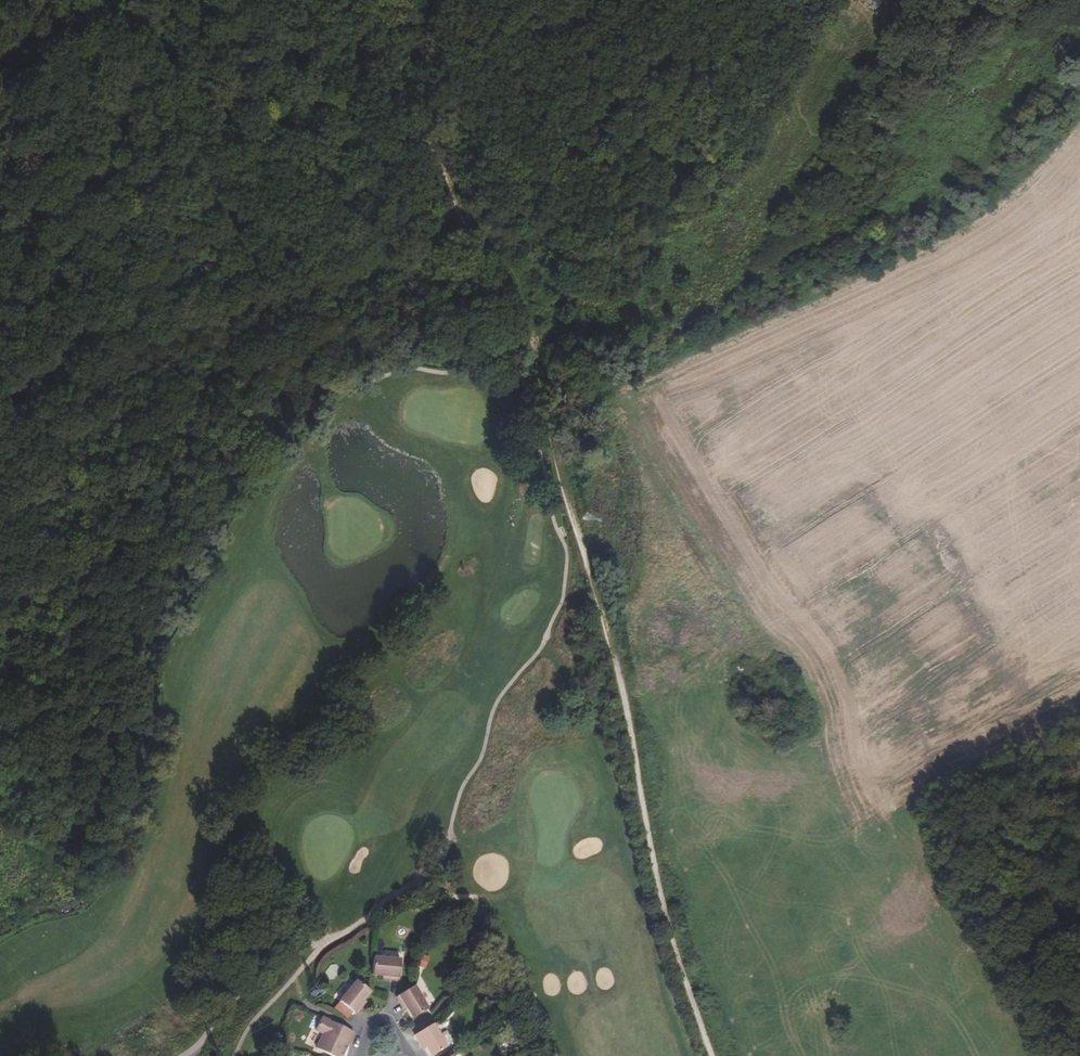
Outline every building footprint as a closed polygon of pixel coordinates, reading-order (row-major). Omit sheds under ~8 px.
[(425,968),(429,956),(422,954),(417,966),(425,968)] [(371,974),(382,975),(391,976),(390,979),(398,979),(400,959),(373,956),(371,974)] [(370,991),(355,980),(339,1001),(356,1014),(361,1008),(358,1006),(363,1000),(370,991)] [(427,1009),(413,987),(396,998),(400,1003),(402,1002),(406,1010),(412,1019),(427,1009)] [(346,1029),(322,1017),(315,1030),(322,1034),(315,1048),(332,1055),(342,1055),(350,1039),(353,1033),(346,1029)] [(415,1036),(419,1042),(422,1041),(426,1048),(431,1055),(433,1055),(446,1048),(432,1025),(415,1036)] [(314,1047),(320,1034),(314,1031),(307,1044),(314,1047)]
